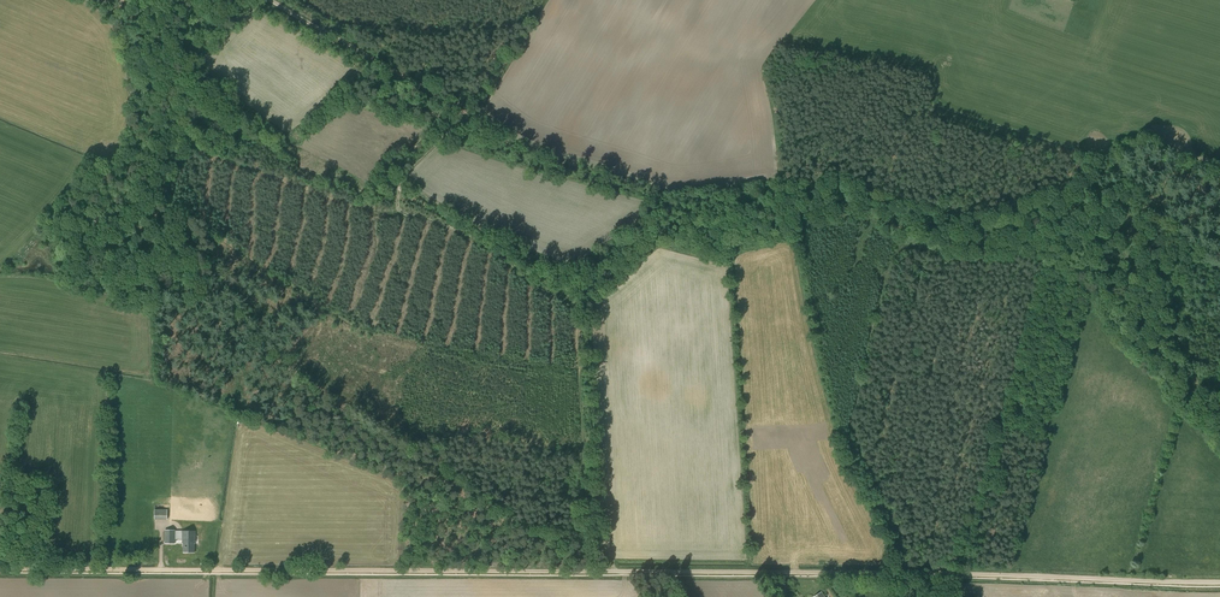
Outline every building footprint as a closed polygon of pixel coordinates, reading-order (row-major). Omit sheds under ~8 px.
[(167,510),(155,509),(155,519),(167,520),(167,510)] [(165,530),(164,543),(175,543),(175,540),(175,531),(175,530),(165,530)] [(182,540),(182,544),(183,544),(183,553),(194,553),(194,544),(195,544),(195,531),(182,531),(182,540)]
